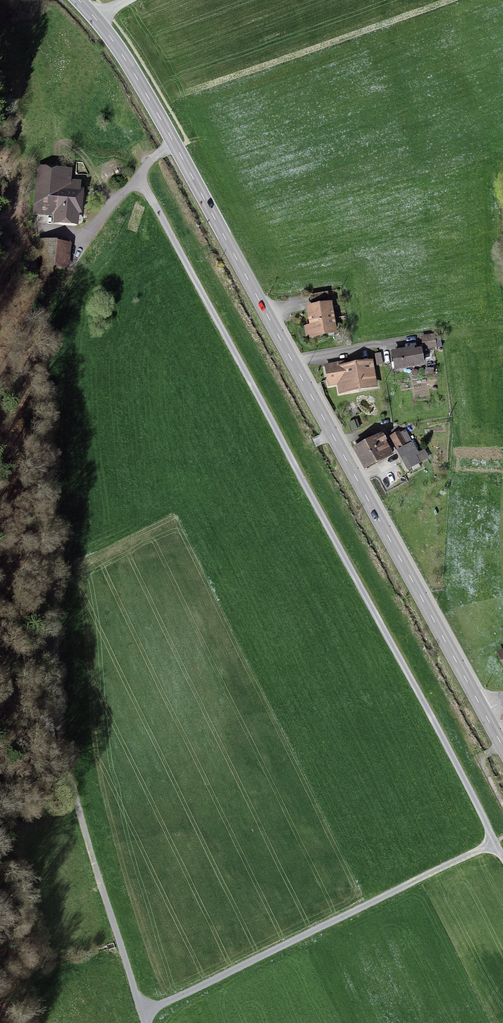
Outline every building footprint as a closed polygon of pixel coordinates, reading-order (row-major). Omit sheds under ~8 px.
[(81,176),(40,169),(35,202),(59,206),(58,218),(73,220),(81,176)] [(70,244),(45,242),(43,264),(68,266),(70,244)] [(310,304),(316,334),(334,330),(328,300),(310,304)] [(435,335),(423,337),(425,349),(438,347),(435,335)] [(421,349),(395,353),(398,369),(423,365),(421,349)] [(343,364),(328,366),(330,384),(346,382),(347,389),(374,385),(371,365),(343,368),(343,364)] [(407,430),(393,437),(408,468),(426,459),(422,451),(418,453),(407,430)] [(390,454),(377,431),(355,444),(368,466),(390,454)]
